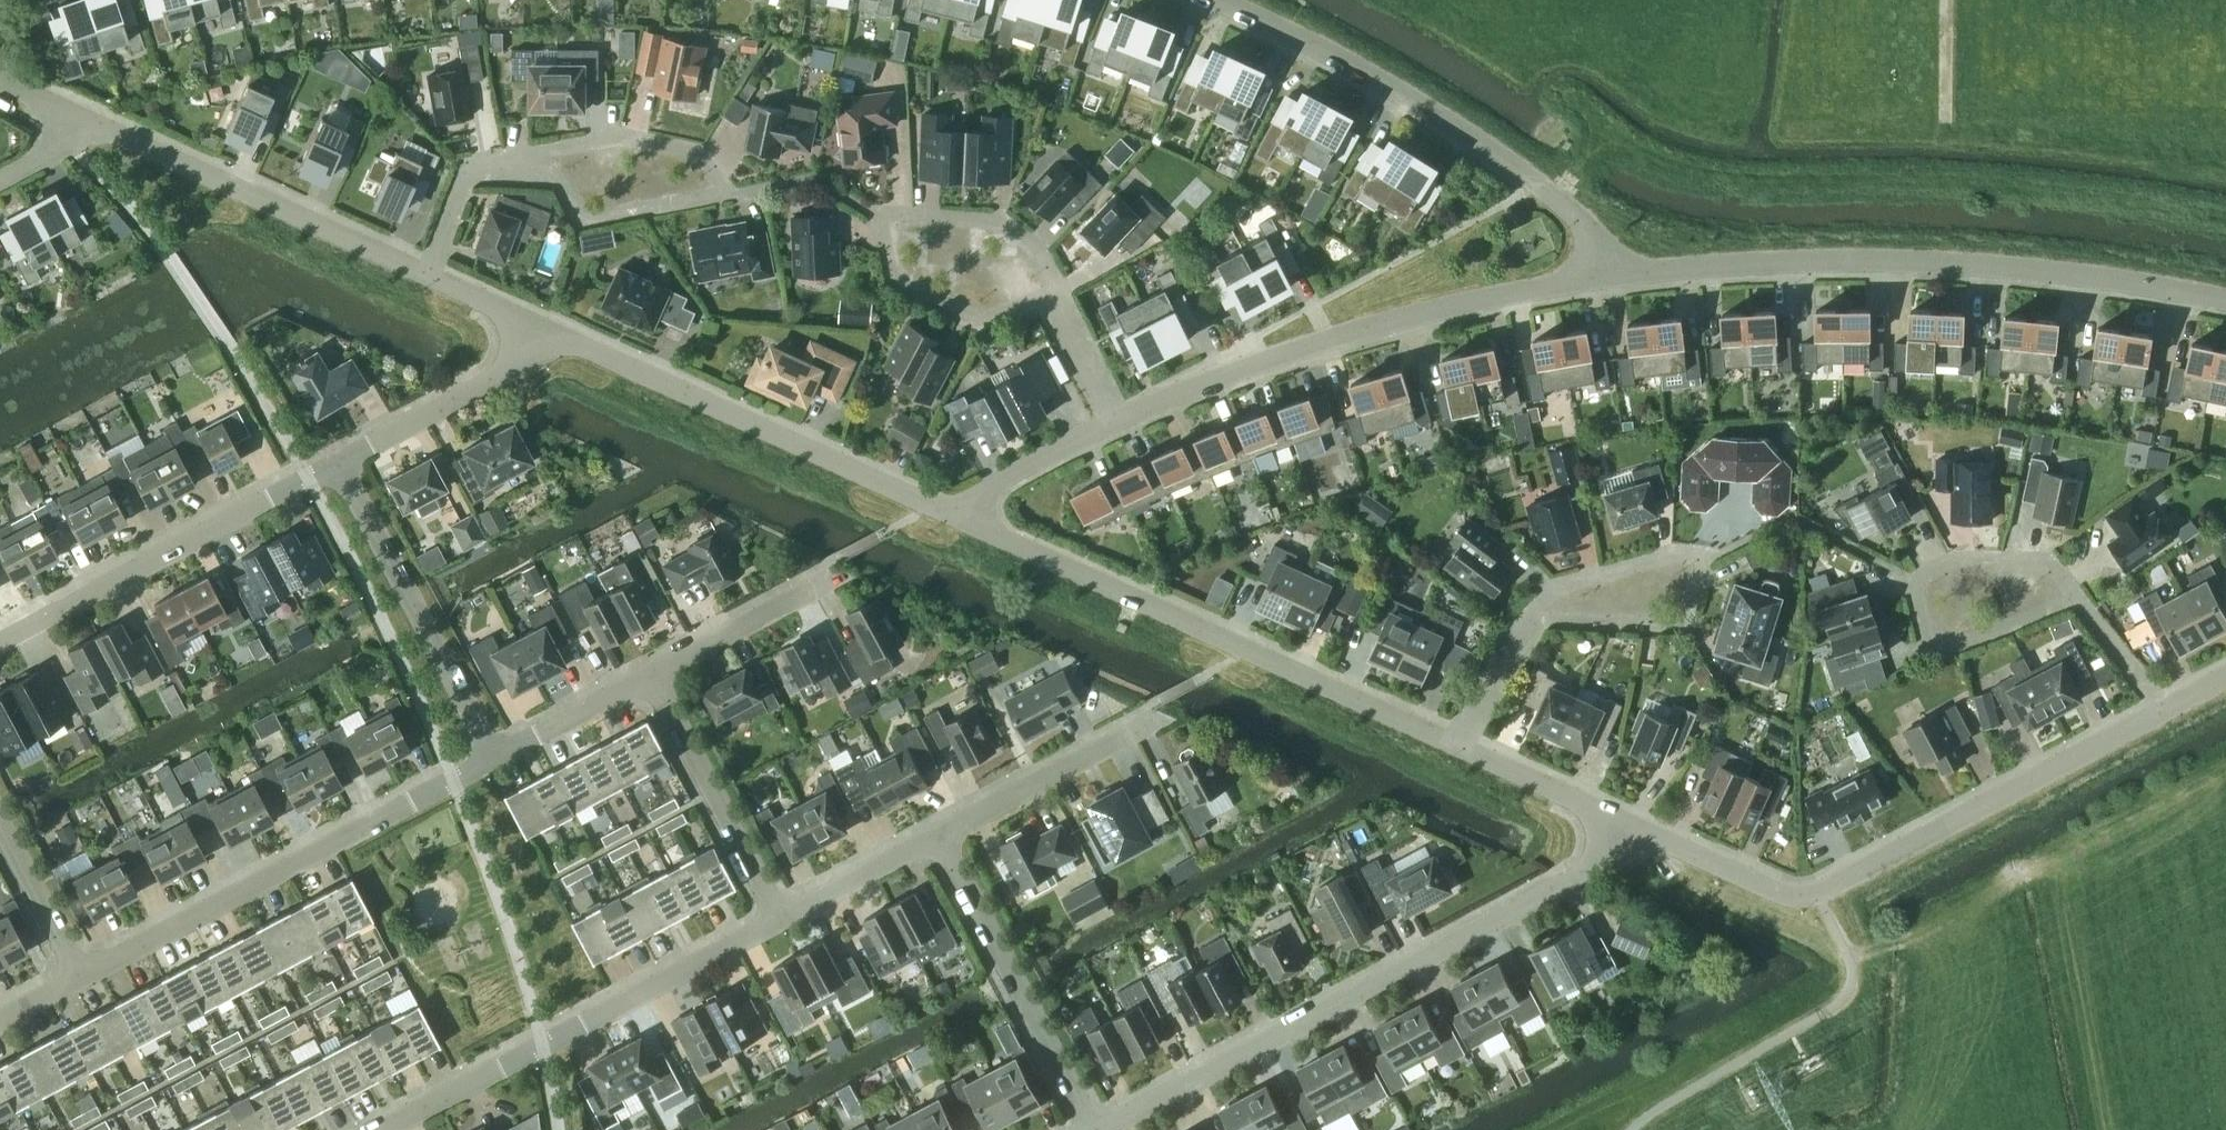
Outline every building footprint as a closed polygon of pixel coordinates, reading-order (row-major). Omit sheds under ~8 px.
[(55,48),(65,80),(84,73),(78,56),(102,47),(86,0),(85,0),(85,1),(62,9),(60,4),(58,4),(71,43),(55,48)] [(131,53),(145,48),(136,21),(124,25),(115,0),(88,0),(87,0),(86,0),(102,47),(126,39),(131,53)] [(172,40),(168,27),(193,20),(188,0),(159,0),(163,13),(150,17),(158,44),(172,40)] [(193,20),(218,13),(222,27),(236,23),(230,0),(188,0),(193,20)] [(278,0),(245,0),(249,20),(264,17),(261,3),(278,0)] [(618,19),(618,0),(603,0),(603,19),(618,19)] [(878,12),(892,15),(895,0),(880,0),(878,12)] [(948,14),(951,0),(909,0),(905,18),(920,21),(923,8),(948,14)] [(969,33),(984,37),(991,9),(978,6),(980,0),(951,0),(948,14),(973,20),(969,33)] [(1040,40),(1052,0),(1023,0),(1018,18),(1005,14),(997,41),(1011,46),(1015,32),(1040,40)] [(1060,61),(1074,66),(1083,39),(1070,35),(1081,0),(1079,0),(1052,0),(1040,40),(1064,47),(1060,61)] [(1124,16),(1125,11),(1124,10),(1109,48),(1096,44),(1086,70),(1100,75),(1105,62),(1129,71),(1149,20),(1148,20),(1146,25),(1124,16)] [(1173,73),(1160,68),(1175,30),(1173,29),(1171,34),(1148,26),(1150,21),(1149,20),(1129,71),(1153,81),(1148,94),(1162,99),(1173,73)] [(621,39),(637,39),(637,30),(621,30),(621,39)] [(490,50),(503,50),(503,32),(490,32),(490,50)] [(659,55),(663,36),(645,32),(641,51),(659,55)] [(656,89),(694,97),(704,47),(667,39),(656,89)] [(757,50),(758,40),(745,39),(744,48),(757,50)] [(436,122),(471,115),(465,82),(483,79),(477,44),(459,47),(463,69),(428,75),(436,122)] [(813,65),(834,69),(838,51),(816,47),(813,65)] [(1215,53),(1217,48),(1215,47),(1198,84),(1186,79),(1174,105),(1188,111),(1194,98),(1217,109),(1240,59),(1239,59),(1237,64),(1215,53)] [(534,49),(513,49),(513,79),(532,79),(532,109),(539,109),(539,112),(554,112),(554,109),(559,109),(559,65),(534,65),(534,49)] [(564,109),(564,112),(579,112),(579,109),(585,109),(585,79),(599,79),(599,49),(574,49),(574,65),(559,65),(559,109),(564,109)] [(315,65),(326,62),(323,50),(312,52),(315,65)] [(871,83),(877,60),(844,51),(838,74),(871,83)] [(1248,108),(1265,71),(1263,70),(1261,75),(1239,65),(1241,60),(1240,59),(1217,109),(1240,120),(1234,133),(1248,139),(1260,113),(1248,108)] [(992,82),(994,76),(990,71),(985,69),(982,79),(992,82)] [(251,139),(249,144),(250,145),(267,108),(279,113),(291,87),(277,81),(271,94),(247,83),(225,133),(226,134),(228,129),(251,139)] [(740,96),(748,102),(758,87),(749,81),(740,96)] [(1280,140),(1303,152),(1329,104),(1328,103),(1325,108),(1304,96),(1306,91),(1304,91),(1285,126),(1274,120),(1255,153),(1269,161),(1280,140)] [(855,164),(886,160),(883,136),(882,136),(881,127),(882,126),(882,125),(897,123),(893,92),(854,97),(856,111),(840,112),(841,125),(844,127),(842,130),(844,144),(849,148),(853,147),(855,164)] [(157,109),(157,104),(154,101),(149,101),(145,104),(145,109),(149,113),(154,113),(157,109)] [(746,149),(779,156),(782,140),(789,142),(788,144),(810,149),(816,121),(815,121),(817,109),(788,103),(787,109),(756,103),(746,149)] [(1325,164),(1318,177),(1331,184),(1345,159),(1333,152),(1353,117),(1351,116),(1349,121),(1327,109),(1329,104),(1303,152),(1325,164)] [(966,179),(967,131),(968,125),(951,125),(952,114),(924,113),(923,146),(924,146),(924,142),(938,142),(937,176),(935,176),(935,178),(966,179)] [(341,142),(353,147),(365,121),(352,115),(346,128),(322,117),(299,167),(301,168),(303,163),(325,173),(323,178),(325,179),(341,142)] [(996,179),(995,179),(996,145),(1010,146),(1010,150),(1011,150),(1012,117),(985,116),(984,132),(967,131),(966,179),(996,180),(996,179)] [(1161,143),(1165,134),(1157,131),(1153,140),(1161,143)] [(212,137),(204,137),(201,144),(215,151),(220,140),(212,137)] [(1135,150),(1123,139),(1110,152),(1123,164),(1135,150)] [(1363,186),(1385,200),(1414,153),(1413,153),(1410,157),(1389,144),(1392,140),(1391,139),(1369,173),(1358,166),(1343,191),(1355,199),(1363,186)] [(1235,178),(1250,145),(1238,140),(1235,145),(1229,142),(1224,154),(1230,156),(1227,164),(1221,161),(1217,169),(1235,178)] [(416,176),(428,181),(440,155),(426,149),(420,162),(396,151),(373,201),(375,202),(377,197),(399,207),(397,212),(399,213),(416,176)] [(1075,193),(1084,203),(1103,183),(1068,150),(1026,193),(1051,218),(1075,193)] [(1407,214),(1399,226),(1412,234),(1427,210),(1416,202),(1437,168),(1436,167),(1433,172),(1412,159),(1415,154),(1414,153),(1385,200),(1407,214)] [(79,241),(86,253),(99,246),(86,221),(74,227),(55,191),(53,192),(56,197),(34,208),(32,204),(31,204),(57,253),(79,241)] [(529,193),(527,198),(552,208),(554,202),(548,193),(529,193)] [(1094,240),(1106,251),(1131,225),(1145,239),(1166,216),(1142,193),(1130,207),(1117,194),(1083,229),(1085,231),(1082,234),(1091,242),(1094,240)] [(479,250),(477,255),(497,262),(499,257),(503,258),(504,254),(512,257),(519,240),(510,237),(516,220),(544,229),(550,211),(504,195),(498,211),(490,208),(475,249),(479,250)] [(1317,222),(1324,210),(1312,203),(1305,215),(1317,222)] [(34,265),(57,253),(31,204),(30,205),(32,209),(11,221),(8,216),(6,217),(26,253),(14,259),(27,284),(41,277),(34,265)] [(133,230),(115,210),(103,220),(121,240),(133,230)] [(828,230),(831,230),(830,215),(794,216),(796,274),(841,272),(839,241),(828,241),(828,230)] [(1270,297),(1268,292),(1289,280),(1292,285),(1293,284),(1274,248),(1286,242),(1272,217),(1259,224),(1266,236),(1243,249),(1269,297),(1270,297)] [(717,229),(717,228),(691,233),(699,272),(733,265),(734,273),(754,269),(756,277),(774,274),(766,231),(749,235),(746,222),(726,226),(727,227),(717,229)] [(617,224),(582,232),(586,249),(621,242),(617,224)] [(1247,309),(1244,304),(1266,293),(1268,298),(1269,297),(1243,249),(1221,261),(1214,248),(1201,255),(1214,280),(1226,274),(1245,310),(1247,309)] [(660,317),(676,324),(688,297),(672,290),(673,289),(670,288),(623,267),(621,266),(620,268),(604,304),(602,306),(605,307),(625,316),(626,317),(627,316),(629,317),(629,318),(630,319),(630,318),(652,328),(652,329),(654,330),(655,327),(660,317)] [(1168,349),(1165,345),(1187,334),(1190,338),(1191,337),(1173,301),(1185,295),(1172,270),(1158,277),(1165,289),(1142,301),(1167,350),(1168,349)] [(1124,326),(1142,362),(1144,362),(1141,357),(1163,346),(1166,350),(1167,350),(1142,301),(1119,313),(1112,300),(1099,306),(1112,332),(1124,326)] [(872,304),(842,301),(840,324),(870,326),(872,304)] [(1817,360),(1844,360),(1843,309),(1817,309),(1817,341),(1803,341),(1803,369),(1818,369),(1817,360)] [(1870,309),(1843,309),(1844,360),(1870,360),(1870,369),(1884,369),(1884,341),(1870,341),(1870,309)] [(1909,361),(1935,362),(1938,311),(1911,310),(1910,342),(1896,341),(1895,369),(1909,369),(1909,361)] [(1776,311),(1749,312),(1752,363),(1778,362),(1779,370),(1793,369),(1791,342),(1777,343),(1776,311)] [(1964,313),(1938,311),(1935,362),(1961,363),(1961,372),(1975,373),(1976,345),(1963,344),(1964,313)] [(1726,365),(1752,363),(1749,312),(1722,314),(1724,346),(1711,347),(1712,374),(1726,373),(1726,365)] [(2001,366),(2027,369),(2032,318),(2005,316),(2002,347),(1989,346),(1986,374),(2000,375),(2001,366)] [(1681,318),(1655,321),(1661,371),(1662,371),(1664,386),(1688,383),(1688,377),(1702,375),(1698,348),(1685,349),(1681,318)] [(2058,321),(2032,318),(2027,369),(2052,372),(2051,380),(2066,382),(2069,354),(2055,353),(2058,321)] [(1635,374),(1661,371),(1655,321),(1628,324),(1632,355),(1618,357),(1622,385),(1636,383),(1635,374)] [(930,401),(949,365),(937,359),(935,354),(941,341),(910,324),(888,366),(908,377),(902,386),(930,401)] [(2092,377),(2117,381),(2125,331),(2099,326),(2094,358),(2081,356),(2076,383),(2090,385),(2092,377)] [(1588,330),(1561,334),(1570,384),(1596,380),(1597,388),(1611,386),(1606,359),(1593,361),(1588,330)] [(2152,335),(2125,331),(2117,381),(2143,385),(2142,394),(2156,396),(2160,369),(2147,366),(2152,335)] [(1544,388),(1570,384),(1561,334),(1535,339),(1540,370),(1527,372),(1532,400),(1546,397),(1544,388)] [(2182,392),(2208,398),(2218,348),(2192,342),(2186,374),(2172,371),(2166,398),(2180,401),(2182,392)] [(760,359),(749,382),(780,397),(783,390),(807,401),(814,387),(837,398),(854,361),(813,343),(805,361),(773,347),(766,362),(760,359)] [(1495,347),(1469,353),(1480,402),(1506,396),(1507,405),(1521,402),(1515,375),(1502,378),(1495,347)] [(2218,348),(2208,398),(2225,402),(2225,350),(2218,348)] [(337,406),(335,403),(364,385),(349,360),(327,373),(315,353),(305,359),(304,358),(299,361),(300,362),(290,369),(317,413),(329,406),(331,410),(337,406)] [(1037,395),(1058,384),(1042,353),(1020,365),(1024,373),(999,387),(1021,429),(1048,415),(1037,395)] [(1454,408),(1480,402),(1469,353),(1443,358),(1450,389),(1437,392),(1443,420),(1456,416),(1454,408)] [(1403,369),(1377,376),(1391,425),(1417,418),(1419,426),(1432,422),(1425,396),(1412,399),(1403,369)] [(1366,432),(1391,425),(1377,376),(1352,383),(1360,414),(1347,418),(1355,444),(1368,441),(1366,432)] [(970,392),(947,404),(963,434),(984,423),(995,443),(1021,429),(999,387),(974,400),(970,392)] [(2065,405),(2073,406),(2074,391),(2067,390),(2065,405)] [(1282,406),(1282,407),(1294,443),(1337,428),(1326,392),(1311,397),(1311,396),(1282,406)] [(1873,410),(1884,410),(1885,395),(1874,395),(1873,410)] [(1978,415),(1991,415),(1991,403),(1979,402),(1978,415)] [(1532,420),(1540,419),(1538,405),(1529,407),(1532,420)] [(1972,418),(1972,406),(1959,406),(1959,418),(1972,418)] [(1240,422),(1240,423),(1253,458),(1294,443),(1282,407),(1269,412),(1268,411),(1240,422)] [(914,452),(928,425),(900,410),(886,437),(914,452)] [(197,430),(194,424),(181,431),(194,456),(206,449),(217,469),(216,470),(217,471),(241,458),(219,418),(197,430)] [(1610,435),(1623,433),(1621,420),(1609,422),(1610,435)] [(145,445),(172,495),(195,483),(194,482),(193,482),(182,462),(194,456),(181,431),(176,421),(162,429),(165,434),(145,445)] [(1198,438),(1198,439),(1212,474),(1253,458),(1240,423),(1227,428),(1226,427),(1198,438)] [(532,461),(529,455),(534,453),(527,440),(522,442),(512,424),(493,434),(493,433),(482,439),(482,440),(463,450),(475,471),(461,479),(473,502),(495,491),(491,483),(532,461)] [(2003,425),(2000,442),(2022,447),(2025,430),(2003,425)] [(2139,430),(2138,440),(2150,443),(2152,433),(2139,430)] [(2052,436),(2035,432),(2031,449),(2048,453),(2052,436)] [(1156,456),(1157,457),(1171,491),(1212,474),(1198,439),(1185,445),(1185,444),(1156,456)] [(1750,470),(1758,479),(1756,505),(1759,509),(1781,510),(1785,507),(1787,469),(1767,446),(1757,446),(1752,441),(1725,440),(1721,444),(1710,443),(1687,462),(1685,496),(1693,505),(1705,505),(1714,498),(1716,477),(1725,469),(1750,470)] [(1549,451),(1559,483),(1585,475),(1575,443),(1549,451)] [(148,506),(149,507),(172,495),(145,445),(124,456),(121,451),(108,458),(113,467),(126,492),(138,486),(149,505),(148,506)] [(2148,465),(2163,467),(2166,451),(2151,448),(2148,465)] [(1887,449),(1872,456),(1880,471),(1894,463),(1887,449)] [(915,467),(930,473),(937,458),(922,451),(915,467)] [(1435,468),(1447,464),(1444,451),(1431,455),(1435,468)] [(2036,515),(2070,522),(2080,479),(2047,472),(2049,465),(2045,459),(2032,456),(2024,492),(2026,493),(2026,492),(2036,495),(2039,498),(2039,499),(2039,500),(2036,515)] [(1171,491),(1157,457),(1144,462),(1143,462),(1115,474),(1116,475),(1131,509),(1171,491)] [(432,494),(445,487),(429,458),(387,480),(403,510),(415,503),(421,515),(439,506),(432,494)] [(1938,458),(1938,488),(1955,488),(1955,520),(1990,520),(1990,461),(1957,461),(1957,458),(1938,458)] [(1854,521),(1862,536),(1889,522),(1892,527),(1912,516),(1900,493),(1912,487),(1898,461),(1894,463),(1880,471),(1875,473),(1883,487),(1860,500),(1857,495),(1833,508),(1834,509),(1837,507),(1851,522),(1854,521)] [(1645,470),(1603,482),(1615,525),(1658,512),(1654,499),(1669,495),(1659,462),(1644,466),(1645,470)] [(114,498),(126,492),(113,467),(79,485),(84,495),(103,531),(126,519),(126,518),(125,518),(114,498)] [(1103,480),(1075,494),(1092,529),(1131,509),(1116,475),(1103,481),(1103,480)] [(2152,497),(2167,487),(2161,479),(2147,489),(2152,497)] [(84,495),(79,485),(45,503),(58,528),(70,522),(81,542),(80,542),(80,543),(103,531),(84,495)] [(1540,528),(1546,550),(1580,540),(1566,494),(1529,505),(1536,529),(1540,528)] [(2120,540),(2113,546),(2128,568),(2172,538),(2154,512),(2147,517),(2133,497),(2107,515),(2121,535),(2120,540)] [(1357,508),(1379,524),(1386,514),(1364,498),(1357,508)] [(498,502),(478,512),(490,535),(510,525),(498,502)] [(58,528),(45,503),(32,510),(32,511),(12,522),(15,527),(14,527),(35,567),(58,555),(58,554),(57,554),(46,534),(58,528)] [(473,513),(462,519),(469,532),(457,538),(464,550),(486,538),(473,513)] [(1492,550),(1499,542),(1504,546),(1505,544),(1469,517),(1452,540),(1460,547),(1446,565),(1490,599),(1512,569),(1495,556),(1494,552),(1492,550)] [(640,536),(648,532),(642,520),(634,525),(640,536)] [(2,558),(12,578),(12,580),(35,567),(14,527),(15,527),(12,522),(0,528),(0,559),(2,558)] [(1220,533),(1225,544),(1237,538),(1232,527),(1220,533)] [(292,531),(267,544),(290,587),(314,574),(318,582),(334,574),(316,540),(301,548),(296,546),(298,541),(292,531)] [(691,551),(664,565),(677,590),(698,578),(697,576),(703,573),(711,587),(738,573),(716,531),(689,546),(691,551)] [(1239,555),(1254,548),(1248,534),(1233,541),(1239,555)] [(1282,616),(1285,618),(1306,572),(1293,566),(1298,554),(1274,543),(1259,578),(1260,578),(1263,572),(1273,577),(1260,606),(1263,608),(1261,611),(1280,620),(1282,616)] [(265,600),(290,587),(267,544),(241,558),(247,568),(252,570),(251,575),(236,583),(254,617),(270,608),(265,600)] [(602,582),(607,592),(608,592),(629,631),(654,618),(638,587),(651,580),(637,552),(612,565),(611,565),(616,575),(602,582)] [(2182,593),(2205,638),(2225,627),(2225,618),(2215,597),(2225,591),(2225,594),(2225,591),(2211,562),(2188,575),(2194,587),(2182,593)] [(523,570),(529,582),(541,576),(534,564),(523,570)] [(1330,583),(1306,572),(1285,618),(1310,629),(1323,600),(1333,605),(1331,611),(1332,611),(1346,581),(1334,575),(1330,583)] [(1337,606),(1356,615),(1371,582),(1351,574),(1337,606)] [(206,576),(180,590),(200,627),(216,619),(222,629),(232,623),(234,625),(244,619),(232,596),(220,602),(206,576)] [(1725,620),(1770,634),(1781,597),(1778,596),(1781,588),(1780,584),(1778,581),(1768,578),(1765,579),(1762,581),(1759,590),(1737,583),(1732,598),(1728,597),(1723,614),(1727,615),(1725,620)] [(603,645),(629,631),(608,592),(607,592),(594,599),(584,580),(558,594),(573,621),(587,614),(603,645)] [(1827,619),(1833,636),(1881,620),(1876,605),(1872,606),(1867,593),(1842,601),(1836,582),(1809,591),(1810,612),(1814,623),(1827,619)] [(2203,639),(2205,638),(2182,593),(2164,603),(2157,589),(2138,599),(2157,635),(2158,634),(2155,628),(2166,622),(2181,650),(2184,649),(2186,652),(2204,642),(2203,639)] [(184,636),(200,627),(180,590),(154,604),(167,627),(153,635),(170,666),(184,659),(180,651),(189,646),(184,636)] [(1371,657),(1396,669),(1417,623),(1423,611),(1386,594),(1370,629),(1371,629),(1374,623),(1384,628),(1371,657)] [(886,651),(904,642),(879,597),(848,614),(864,643),(848,652),(865,683),(895,667),(886,651)] [(535,629),(516,639),(538,679),(565,665),(551,639),(566,631),(551,603),(527,615),(535,629)] [(1423,611),(1417,623),(1396,669),(1399,670),(1397,673),(1416,682),(1418,679),(1421,680),(1434,651),(1446,656),(1443,662),(1445,663),(1461,626),(1423,609),(1423,611)] [(2051,632),(2072,624),(2070,618),(2049,626),(2051,632)] [(1770,634),(1725,620),(1723,625),(1720,624),(1714,640),(1718,642),(1716,649),(1744,658),(1739,675),(1770,684),(1780,654),(1765,650),(1770,634)] [(1886,635),(1881,620),(1833,636),(1838,654),(1826,658),(1835,686),(1866,676),(1870,686),(1869,686),(1869,687),(1870,687),(1861,659),(1886,650),(1882,637),(1886,635)] [(2136,644),(2152,635),(2143,620),(2127,628),(2136,644)] [(120,622),(94,636),(116,678),(131,670),(139,683),(163,670),(148,642),(135,649),(120,622)] [(512,693),(538,679),(516,639),(499,648),(492,634),(468,647),(483,675),(498,667),(512,693)] [(784,648),(803,683),(819,675),(829,694),(851,682),(836,655),(824,661),(810,634),(784,648)] [(101,686),(116,678),(94,636),(68,650),(82,677),(69,684),(83,712),(108,699),(101,686)] [(2058,655),(2032,669),(2055,712),(2082,698),(2070,676),(2072,670),(2086,663),(2073,639),(2054,649),(2058,655)] [(970,662),(978,678),(1000,667),(992,651),(970,662)] [(1550,738),(1557,741),(1577,696),(1564,690),(1567,684),(1547,675),(1548,673),(1535,664),(1519,689),(1533,698),(1535,694),(1545,699),(1532,725),(1536,728),(1539,730),(1546,735),(1550,738)] [(2101,684),(2114,677),(2106,664),(2094,671),(2101,684)] [(1707,665),(1695,673),(1703,685),(1715,677),(1707,665)] [(17,680),(9,685),(36,735),(70,717),(43,667),(28,675),(27,672),(16,678),(17,680)] [(747,668),(705,690),(720,718),(740,707),(746,718),(766,707),(769,711),(781,704),(769,681),(757,687),(747,668)] [(2029,726),(2055,712),(2032,669),(2031,670),(2034,676),(2021,682),(2016,673),(1992,686),(2002,704),(2013,697),(2029,726)] [(1065,708),(1079,700),(1063,670),(1007,700),(1027,738),(1059,721),(1053,710),(1063,705),(1065,708)] [(36,735),(9,685),(1,689),(0,686),(0,748),(3,753),(36,735)] [(854,694),(863,712),(875,706),(866,688),(857,693),(854,694)] [(916,703),(910,692),(904,695),(910,707),(916,703)] [(1593,704),(1577,696),(1557,741),(1560,742),(1567,745),(1571,746),(1575,747),(1578,748),(1585,749),(1596,724),(1610,731),(1623,704),(1608,697),(1608,699),(1598,694),(1593,704)] [(386,708),(365,719),(387,759),(410,747),(409,746),(408,747),(398,727),(410,720),(396,695),(384,702),(386,708)] [(886,704),(893,716),(905,709),(899,697),(886,704)] [(1633,750),(1660,762),(1670,738),(1684,743),(1680,751),(1681,751),(1698,712),(1673,702),(1666,719),(1642,709),(1635,728),(1641,731),(1633,750)] [(1956,703),(1905,730),(1921,761),(1934,755),(1943,771),(1965,759),(1956,741),(1971,732),(1956,703)] [(939,708),(925,716),(941,747),(954,740),(967,764),(995,750),(974,710),(947,724),(939,708)] [(1978,713),(1984,729),(2000,724),(1995,708),(1978,713)] [(258,720),(262,728),(277,720),(273,712),(258,720)] [(341,725),(328,731),(341,756),(353,750),(364,770),(363,770),(364,772),(387,759),(365,719),(364,720),(367,724),(347,735),(341,725)] [(650,719),(624,732),(648,779),(655,775),(653,770),(672,760),(650,719)] [(897,752),(883,759),(903,799),(929,785),(916,761),(932,753),(918,726),(891,740),(897,752)] [(1870,754),(1859,730),(1849,735),(1860,759),(1870,754)] [(318,744),(297,755),(319,796),(342,783),(341,782),(340,783),(329,763),(341,756),(328,731),(315,738),(318,744)] [(71,738),(79,752),(91,746),(83,732),(71,738)] [(641,782),(648,779),(624,732),(600,745),(622,787),(639,778),(641,782)] [(820,738),(826,749),(837,743),(831,732),(820,738)] [(1703,803),(1728,814),(1746,775),(1752,761),(1716,744),(1705,768),(1717,774),(1703,803)] [(606,795),(622,787),(600,745),(577,757),(601,804),(608,800),(606,795)] [(1174,763),(1194,801),(1182,807),(1197,834),(1209,828),(1205,820),(1214,815),(1206,799),(1227,788),(1205,746),(1196,751),(1194,747),(1190,746),(1182,750),(1181,754),(1183,758),(1174,763)] [(903,799),(883,759),(876,747),(835,769),(850,797),(865,788),(878,812),(903,799)] [(212,762),(205,749),(192,756),(199,769),(212,762)] [(273,761),(260,768),(273,793),(285,786),(296,806),(295,807),(296,808),(319,796),(297,755),(276,766),(273,761)] [(4,768),(15,789),(34,778),(23,757),(4,768)] [(577,757),(553,770),(575,812),(592,803),(594,807),(601,804),(577,757)] [(1760,782),(1746,775),(1728,814),(1752,825),(1766,796),(1778,801),(1789,777),(1767,767),(1760,782)] [(250,780),(229,791),(251,832),(274,820),(273,818),(272,819),(261,799),(273,793),(260,768),(247,775),(250,780)] [(1839,825),(1886,801),(1870,769),(1824,792),(1823,790),(1807,798),(1820,824),(1835,817),(1839,825)] [(553,770),(529,782),(554,829),(561,825),(559,820),(575,812),(553,770)] [(826,792),(801,805),(823,846),(831,842),(832,836),(847,829),(832,802),(844,795),(831,771),(818,777),(826,792)] [(547,832),(554,829),(529,782),(507,795),(529,836),(545,828),(547,832)] [(1170,817),(1154,787),(1129,800),(1123,788),(1112,794),(1113,796),(1103,801),(1103,799),(1092,805),(1095,812),(1082,819),(1100,852),(1113,845),(1121,859),(1151,843),(1145,832),(1146,831),(1145,830),(1170,817)] [(205,797),(192,804),(205,829),(217,822),(228,842),(227,843),(228,844),(251,832),(229,791),(208,803),(205,797)] [(663,804),(667,813),(681,806),(676,797),(663,804)] [(158,822),(161,828),(182,868),(205,856),(205,855),(204,855),(193,835),(205,829),(192,804),(158,822)] [(663,804),(649,811),(654,820),(667,813),(663,804)] [(815,850),(823,846),(801,805),(777,818),(770,806),(757,812),(770,837),(782,831),(796,856),(810,848),(815,850)] [(676,828),(689,821),(684,812),(670,819),(676,828)] [(670,819),(657,826),(663,834),(676,828),(670,819)] [(616,829),(620,838),(634,831),(629,822),(616,829)] [(67,824),(56,830),(63,844),(75,838),(67,824)] [(137,833),(124,840),(137,865),(149,859),(160,879),(159,879),(159,880),(182,868),(161,828),(140,839),(137,833)] [(1032,829),(1003,845),(1009,857),(999,862),(1008,878),(1017,873),(1024,885),(1030,881),(1035,890),(1050,882),(1045,873),(1053,870),(1050,866),(1073,854),(1060,828),(1044,836),(1045,839),(1036,843),(1030,832),(1032,831),(1032,829)] [(616,829),(602,836),(607,845),(620,838),(616,829)] [(1206,835),(1196,840),(1201,851),(1211,845),(1206,835)] [(623,844),(628,853),(641,846),(637,837),(623,844)] [(94,863),(93,864),(114,904),(137,892),(137,891),(136,891),(125,871),(137,865),(124,840),(111,847),(116,857),(96,868),(94,863)] [(614,860),(628,853),(623,844),(609,851),(614,860)] [(695,850),(688,854),(713,900),(739,886),(717,844),(698,854),(695,850)] [(573,863),(587,856),(582,847),(568,854),(573,863)] [(1455,867),(1467,860),(1461,850),(1449,857),(1455,867)] [(568,854),(555,861),(560,870),(573,863),(568,854)] [(684,862),(667,871),(689,913),(713,900),(688,854),(681,857),(684,862)] [(1185,862),(1192,875),(1204,869),(1197,855),(1185,862)] [(1393,862),(1383,867),(1378,857),(1362,866),(1379,897),(1394,889),(1407,913),(1452,889),(1450,884),(1452,883),(1445,871),(1443,872),(1434,855),(1399,874),(1393,862)] [(594,871),(589,862),(576,869),(581,878),(594,871)] [(91,916),(114,904),(93,864),(72,875),(69,869),(56,876),(69,901),(81,895),(92,915),(91,915),(91,916)] [(581,878),(576,869),(563,876),(568,885),(581,878)] [(1328,903),(1316,909),(1331,937),(1343,931),(1349,943),(1371,931),(1357,905),(1371,898),(1356,870),(1343,877),(1341,875),(1319,886),(1328,903)] [(648,875),(641,879),(666,925),(689,913),(667,871),(651,879),(648,875)] [(351,877),(328,889),(352,935),(360,932),(357,927),(373,919),(351,877)] [(1109,904),(1095,878),(1062,895),(1076,921),(1109,904)] [(619,890),(622,895),(644,937),(666,925),(641,879),(619,890)] [(328,889),(304,902),(327,944),(343,935),(345,939),(352,935),(328,889)] [(922,963),(959,943),(942,911),(936,915),(928,912),(916,891),(891,905),(912,944),(917,954),(922,963)] [(619,950),(644,937),(622,895),(604,904),(601,900),(595,903),(619,950)] [(0,919),(0,954),(4,963),(27,950),(27,949),(26,950),(15,930),(27,923),(14,898),(1,905),(7,916),(0,919)] [(304,902),(281,914),(305,960),(312,957),(310,952),(327,944),(304,902)] [(596,962),(619,950),(595,903),(587,907),(589,912),(574,920),(596,962)] [(917,954),(912,944),(891,905),(865,918),(874,934),(862,941),(880,974),(892,967),(917,954)] [(1274,932),(1252,944),(1262,961),(1267,959),(1277,978),(1288,973),(1291,974),(1300,969),(1301,966),(1303,964),(1291,941),(1305,934),(1291,908),(1268,920),(1274,932)] [(281,914),(257,927),(280,969),(296,960),(298,964),(305,960),(281,914)] [(1645,956),(1655,931),(1623,917),(1613,942),(1645,956)] [(1598,971),(1602,978),(1611,974),(1610,974),(1619,969),(1612,957),(1613,957),(1603,940),(1591,947),(1579,925),(1556,938),(1580,981),(1598,971)] [(257,927),(234,939),(258,985),(265,982),(263,977),(280,969),(257,927)] [(1209,964),(1197,971),(1215,1009),(1217,1013),(1242,1000),(1228,973),(1241,966),(1225,935),(1200,947),(1209,964)] [(1532,978),(1548,1007),(1565,998),(1561,991),(1580,981),(1556,938),(1533,950),(1545,971),(1532,978)] [(234,939),(210,952),(232,994),(249,985),(251,989),(258,985),(234,939)] [(825,940),(799,953),(820,993),(834,985),(844,1004),(872,990),(857,962),(841,970),(825,940)] [(210,952),(187,964),(211,1011),(218,1007),(216,1002),(232,994),(210,952)] [(807,1000),(820,993),(799,953),(774,967),(790,998),(775,1006),(789,1033),(817,1019),(807,1000)] [(370,970),(384,963),(379,954),(366,961),(370,970)] [(1193,1021),(1215,1009),(1197,971),(1195,967),(1181,974),(1172,958),(1148,970),(1165,1002),(1178,995),(1193,1021)] [(370,970),(366,961),(352,969),(357,978),(370,970)] [(1476,974),(1500,1017),(1513,1010),(1519,1023),(1542,1011),(1526,981),(1513,988),(1499,962),(1491,966),(1490,963),(1479,969),(1480,972),(1476,974)] [(187,964),(163,977),(185,1019),(202,1010),(204,1014),(211,1011),(187,964)] [(392,978),(387,969),(373,976),(378,985),(392,978)] [(1477,1030),(1500,1017),(1476,974),(1472,976),(1471,973),(1460,979),(1461,982),(1453,986),(1467,1012),(1455,1019),(1462,1032),(1474,1026),(1477,1030)] [(365,992),(378,985),(373,976),(360,983),(365,992)] [(163,977),(140,989),(164,1036),(171,1032),(169,1027),(185,1019),(163,977)] [(1128,1010),(1115,1017),(1136,1056),(1161,1043),(1145,1012),(1157,1005),(1142,978),(1118,990),(1128,1010)] [(318,986),(323,995),(337,988),(332,979),(318,986)] [(305,993),(310,1002),(323,995),(318,986),(305,993)] [(944,1001),(953,996),(948,986),(938,992),(944,1001)] [(140,989),(116,1002),(138,1044),(155,1035),(157,1039),(164,1036),(140,989)] [(732,989),(708,1002),(731,1045),(730,1046),(732,1050),(757,1037),(752,1027),(763,1021),(753,1002),(741,1008),(732,989)] [(326,1001),(331,1010),(345,1003),(340,994),(326,1001)] [(318,1017),(331,1010),(326,1001),(313,1008),(318,1017)] [(116,1002),(92,1014),(117,1060),(124,1057),(122,1052),(138,1044),(116,1002)] [(718,1052),(730,1046),(731,1045),(708,1002),(684,1014),(699,1042),(687,1048),(701,1074),(723,1062),(718,1052)] [(399,1007),(392,1011),(416,1057),(440,1045),(418,1003),(402,1011),(399,1007)] [(1422,1003),(1399,1015),(1422,1058),(1435,1052),(1442,1064),(1465,1052),(1449,1022),(1436,1029),(1422,1003)] [(276,1020),(289,1013),(285,1004),(271,1011),(276,1020)] [(1110,1070),(1136,1056),(1115,1017),(1101,1024),(1091,1005),(1067,1017),(1082,1045),(1094,1039),(1110,1070)] [(276,1020),(271,1011),(258,1018),(263,1027),(276,1020)] [(388,1019),(371,1028),(393,1070),(416,1057),(392,1011),(385,1015),(388,1019)] [(92,1014),(69,1027),(91,1069),(108,1060),(110,1064),(117,1060),(92,1014)] [(1400,1070),(1422,1058),(1399,1015),(1376,1027),(1390,1053),(1377,1060),(1393,1090),(1407,1082),(1400,1070)] [(298,1028),(294,1019),(280,1026),(285,1035),(298,1028)] [(271,1042),(285,1035),(280,1026),(266,1033),(271,1042)] [(69,1027),(45,1039),(70,1085),(77,1082),(75,1077),(91,1069),(69,1027)] [(352,1032),(345,1036),(369,1082),(393,1070),(371,1028),(355,1036),(352,1032)] [(229,1045),(242,1038),(238,1029),(224,1036),(229,1045)] [(229,1045),(224,1036),(211,1043),(216,1052),(229,1045)] [(341,1044),(323,1053),(345,1095),(369,1082),(345,1036),(338,1039),(341,1044)] [(642,1037),(617,1050),(636,1088),(650,1080),(660,1099),(683,1087),(669,1059),(657,1065),(642,1037)] [(45,1039),(22,1052),(44,1094),(60,1085),(63,1089),(70,1085),(45,1039)] [(250,1053),(246,1044),(232,1051),(237,1060),(250,1053)] [(1016,1058),(992,1071),(1016,1115),(1018,1114),(1020,1117),(1039,1107),(1037,1104),(1040,1102),(1025,1074),(1026,1073),(1025,1073),(1034,1068),(1038,1074),(1039,1073),(1024,1044),(1012,1050),(1016,1058)] [(1345,1044),(1322,1056),(1345,1100),(1358,1093),(1365,1105),(1388,1093),(1372,1063),(1359,1070),(1345,1044)] [(320,1049),(298,1061),(323,1107),(345,1095),(323,1053),(320,1049)] [(623,1095),(636,1088),(617,1050),(591,1064),(606,1092),(590,1101),(605,1128),(621,1120),(617,1111),(628,1105),(623,1095)] [(224,1067),(237,1060),(232,1051),(219,1059),(224,1067)] [(0,1063),(0,1067),(23,1110),(30,1107),(28,1102),(44,1094),(22,1052),(0,1063)] [(177,1061),(182,1070),(195,1063),(190,1054),(177,1061)] [(1322,1112),(1345,1100),(1322,1056),(1299,1068),(1313,1095),(1300,1101),(1307,1114),(1320,1108),(1322,1112)] [(164,1068),(169,1077),(182,1070),(177,1061),(164,1068)] [(293,1069),(277,1078),(299,1119),(323,1107),(298,1061),(291,1064),(293,1069)] [(903,1074),(905,1067),(902,1062),(892,1067),(898,1077),(903,1074)] [(23,1110),(0,1067),(0,1117),(13,1110),(16,1114),(23,1110)] [(1532,1080),(1526,1069),(1525,1067),(1516,1072),(1517,1073),(1523,1084),(1532,1080)] [(186,1076),(190,1085),(204,1078),(199,1069),(186,1076)] [(991,1128),(1016,1115),(992,1071),(968,1083),(964,1076),(953,1082),(968,1111),(969,1111),(966,1104),(975,1099),(975,1100),(976,1100),(991,1128)] [(177,1093),(190,1085),(186,1076),(172,1084),(177,1093)] [(251,1086),(275,1129),(279,1129),(299,1119),(277,1078),(261,1086),(258,1082),(251,1086)] [(135,1095),(148,1088),(143,1079),(130,1086),(135,1095)] [(915,1112),(925,1129),(956,1129),(948,1115),(949,1114),(948,1113),(958,1109),(961,1115),(962,1114),(947,1085),(935,1091),(939,1099),(915,1112)] [(135,1095),(130,1086),(117,1093),(122,1102),(135,1095)] [(228,1103),(242,1129),(275,1129),(251,1086),(244,1089),(246,1094),(228,1103)] [(1247,1102),(1262,1129),(1288,1129),(1291,1128),(1289,1124),(1301,1117),(1294,1104),(1282,1111),(1270,1089),(1247,1102)] [(156,1103),(151,1094),(138,1101),(143,1110),(156,1103)] [(864,1109),(857,1096),(845,1103),(851,1115),(864,1109)] [(204,1111),(214,1129),(242,1129),(228,1103),(226,1099),(204,1111)] [(130,1117),(143,1110),(138,1101),(125,1108),(130,1117)] [(706,1114),(699,1101),(678,1112),(684,1125),(706,1114)] [(1247,1102),(1224,1114),(1233,1129),(1262,1129),(1247,1102)] [(83,1111),(88,1120),(101,1113),(96,1104),(83,1111)] [(70,1118),(74,1127),(88,1120),(83,1111),(70,1118)] [(183,1128),(184,1129),(214,1129),(204,1111),(197,1115),(199,1119),(183,1128)] [(915,1112),(891,1124),(887,1116),(876,1123),(880,1129),(925,1129),(915,1112)] [(530,1117),(517,1123),(520,1129),(533,1129),(536,1128),(530,1117)] [(93,1129),(106,1129),(110,1128),(105,1119),(91,1126),(93,1129)] [(867,1121),(851,1129),(872,1129),(867,1121)]
